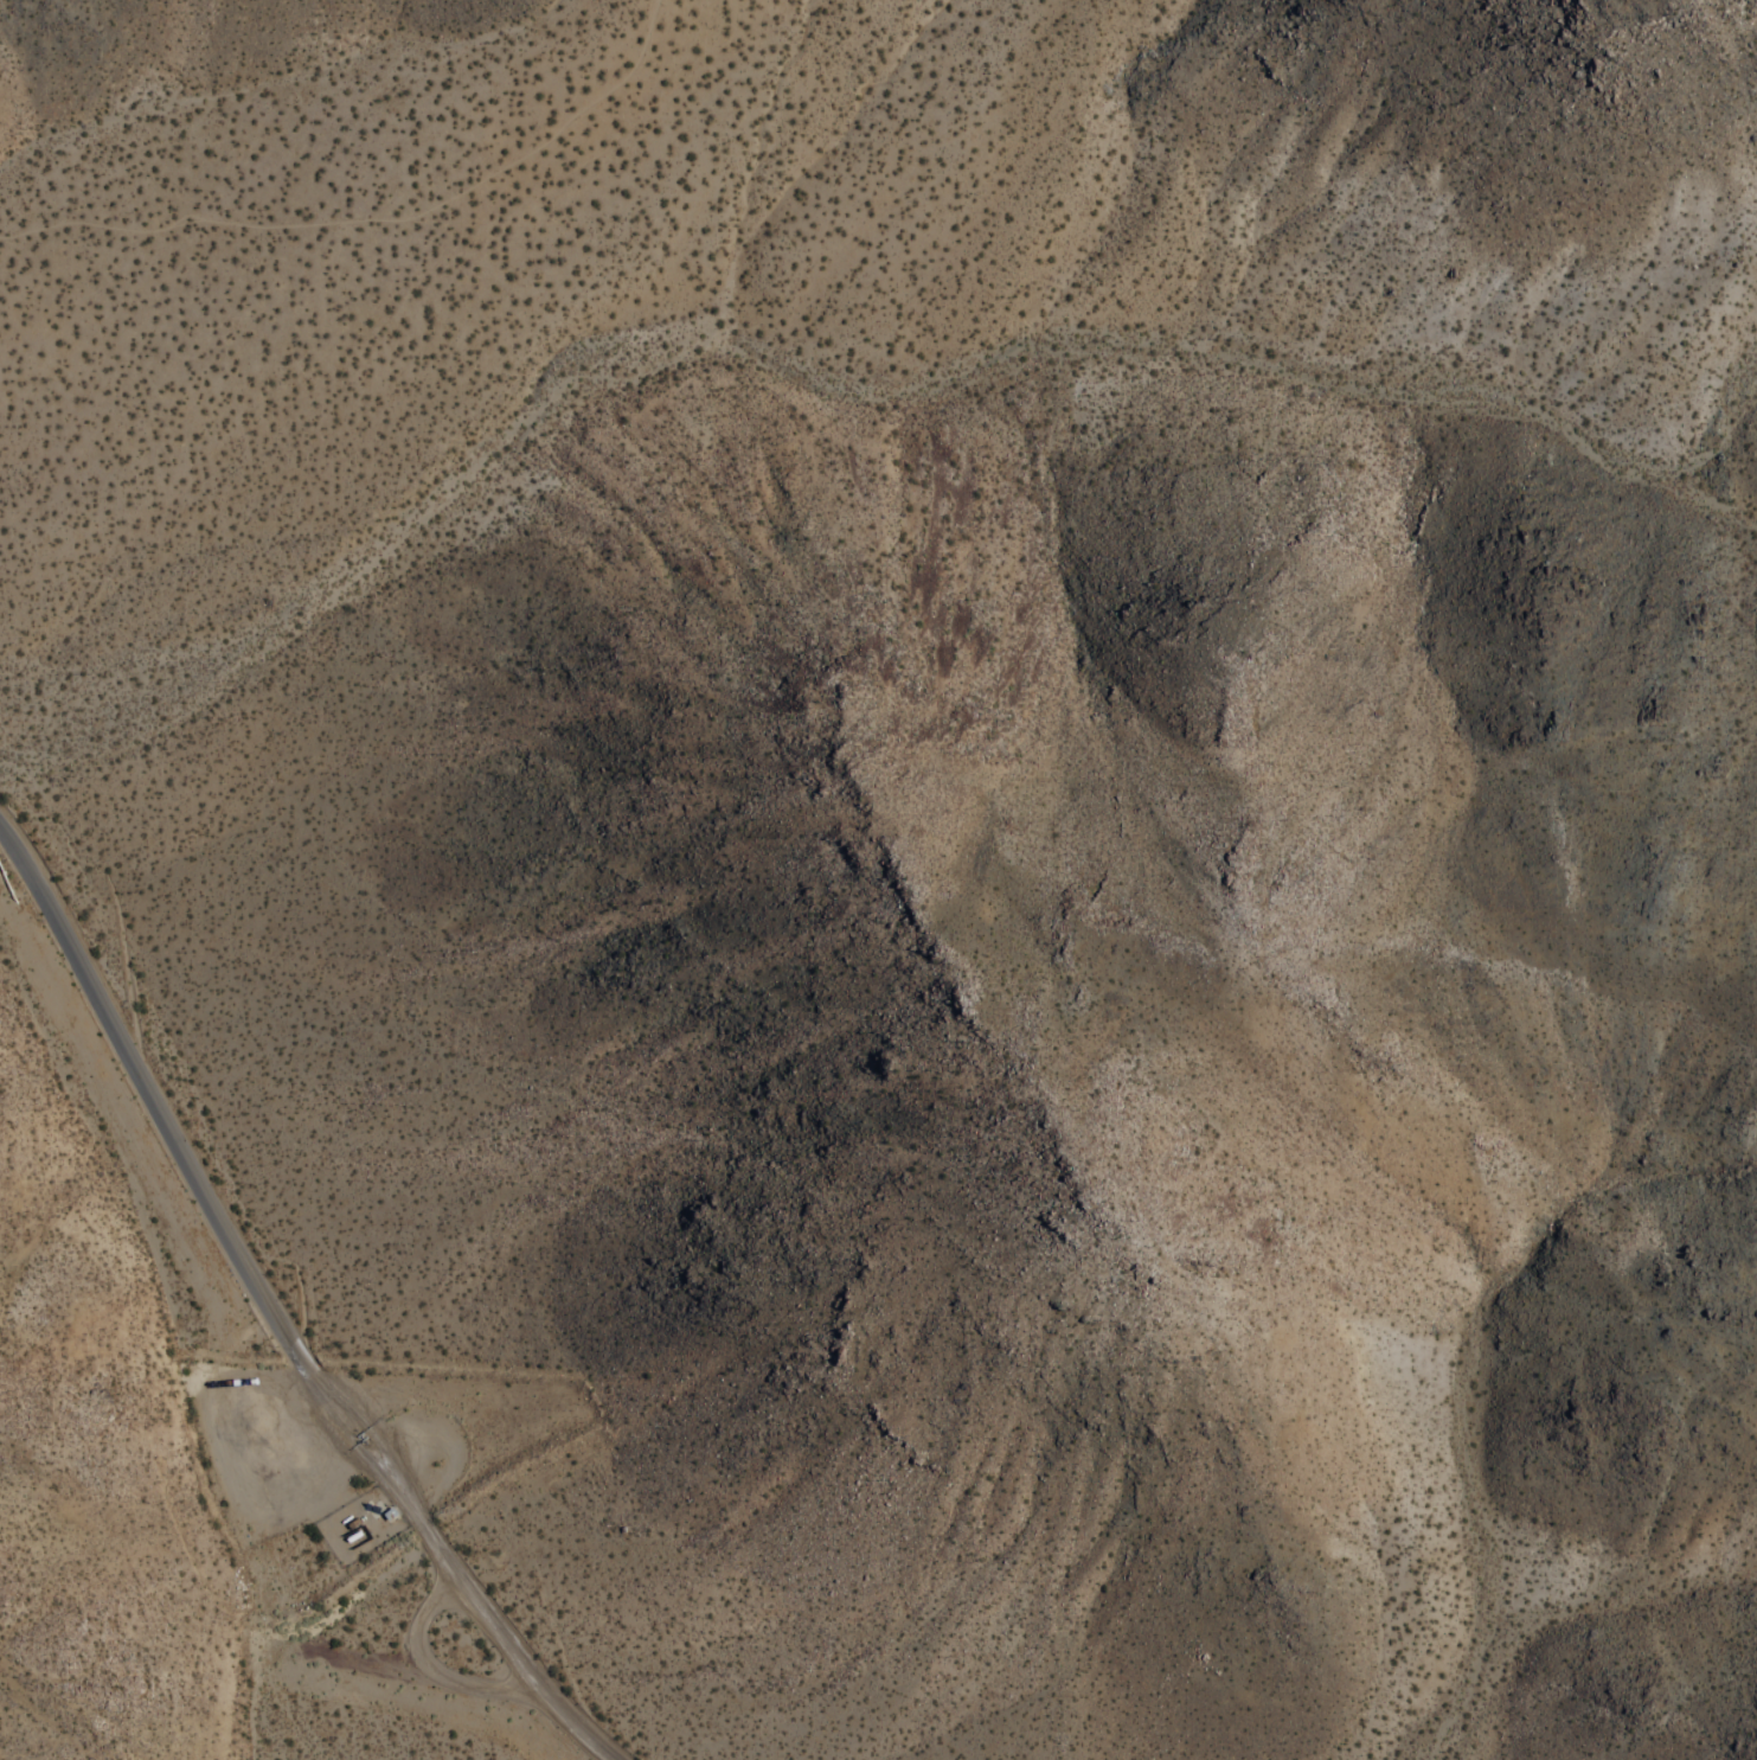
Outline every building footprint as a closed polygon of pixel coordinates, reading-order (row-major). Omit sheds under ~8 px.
[(371,1541),(363,1529),(344,1541),(351,1553),(371,1541)]
